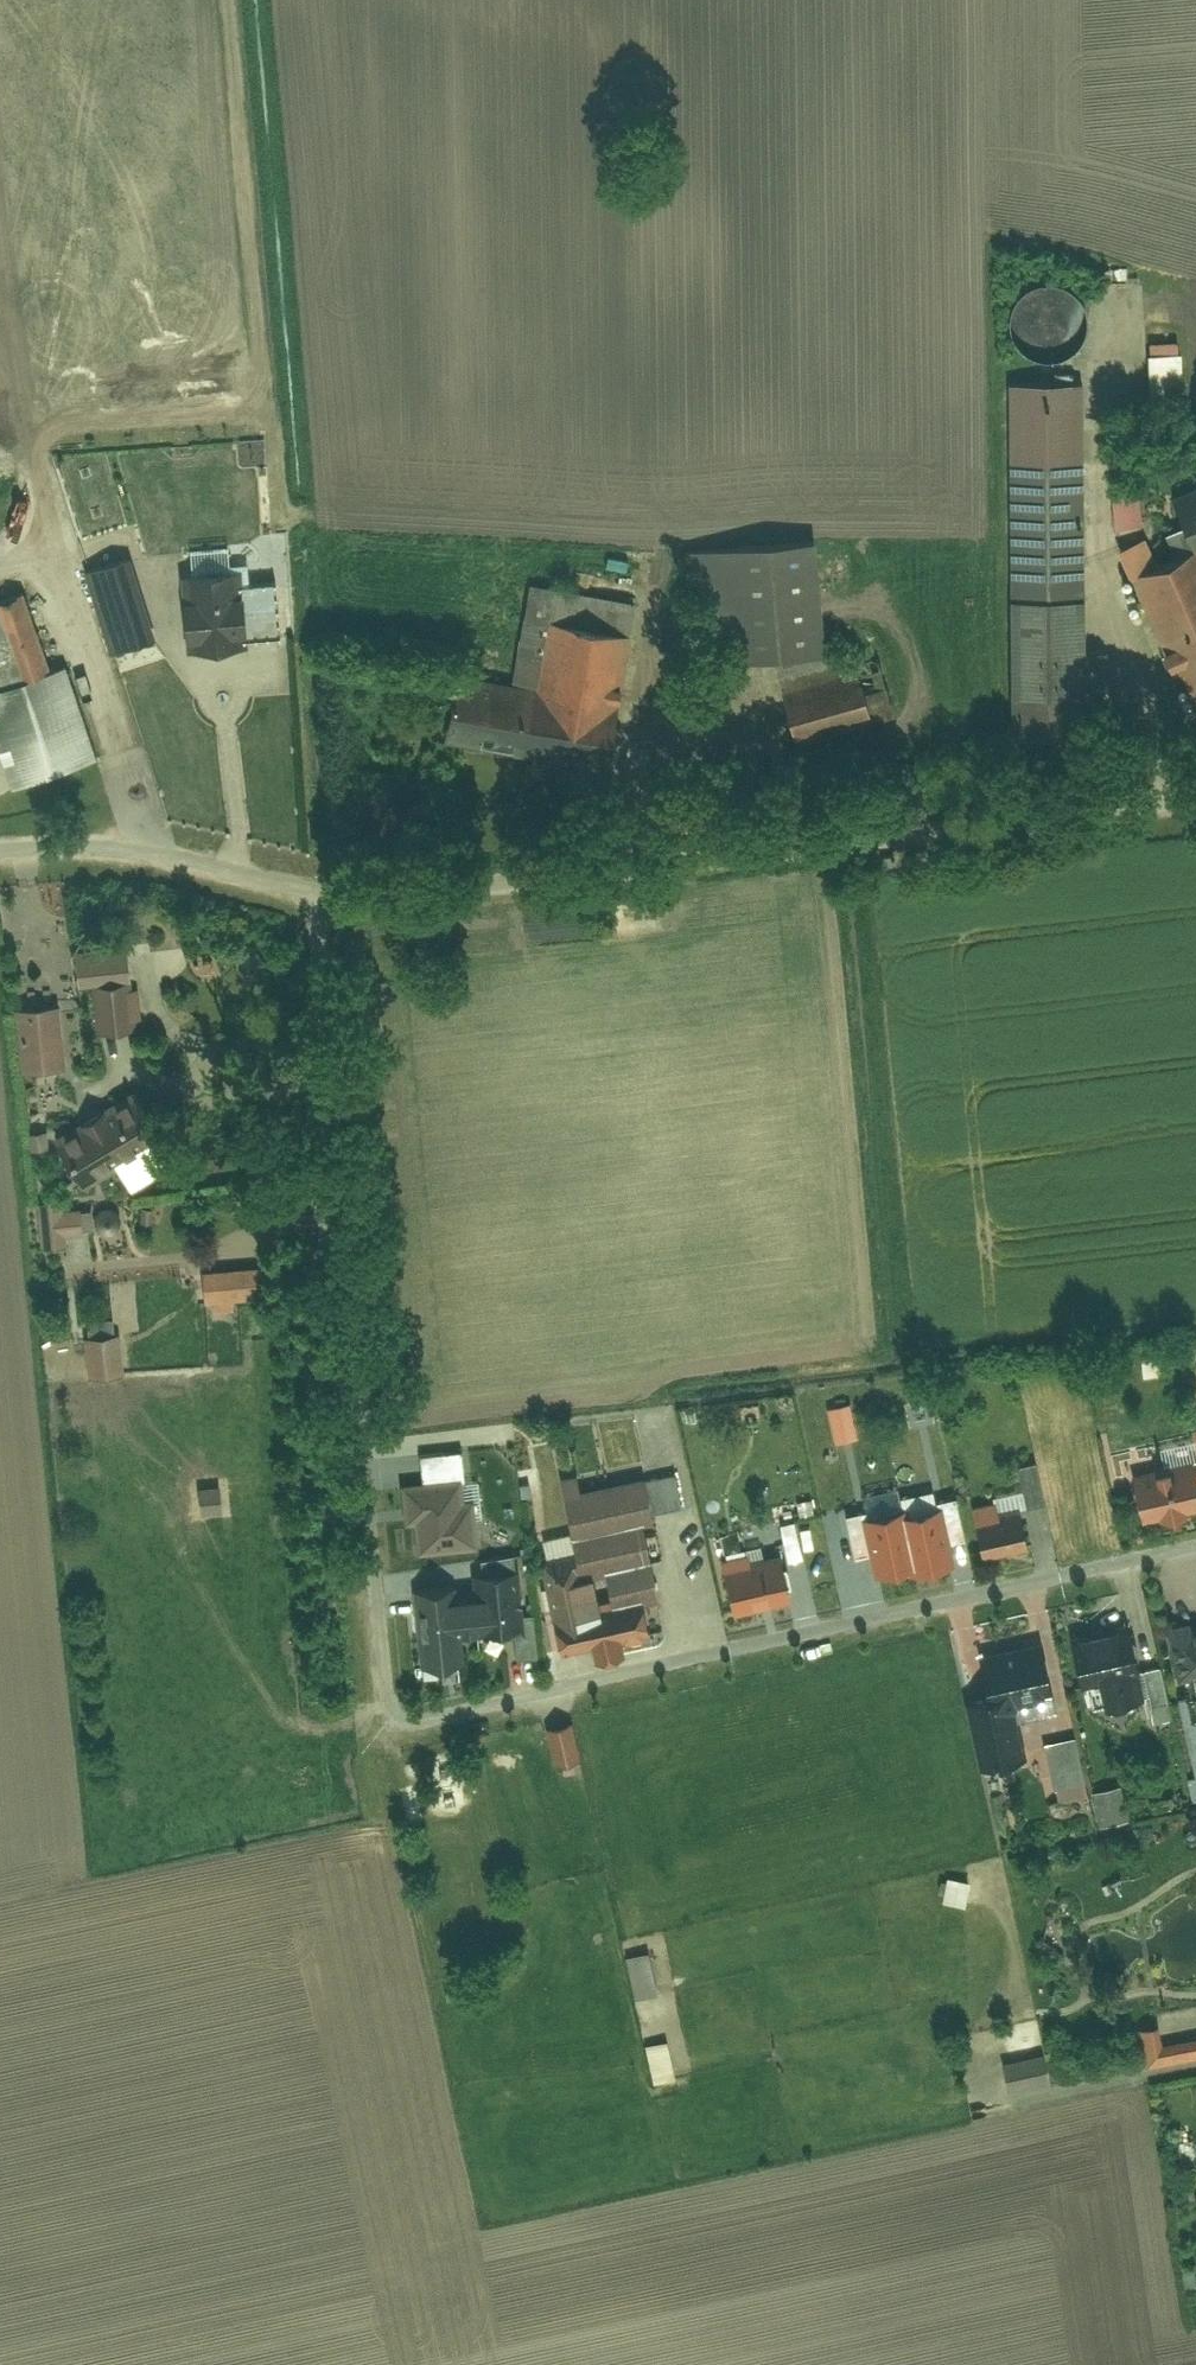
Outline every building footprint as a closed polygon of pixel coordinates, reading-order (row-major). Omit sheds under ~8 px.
[(1024,345),(1053,345),(1053,350),(1084,350),(1084,288),(1017,288),(1017,329),(1024,329),(1024,345)] [(1181,400),(1180,340),(1146,341),(1147,400),(1181,400)] [(1069,459),(993,460),(999,756),(1074,754),(1069,459)] [(1184,545),(1195,539),(1195,475),(1159,493),(1184,545)] [(1110,525),(1141,522),(1138,488),(1107,491),(1110,525)] [(670,656),(812,646),(805,538),(663,548),(670,656)] [(1184,545),(1113,579),(1185,728),(1195,723),(1195,571),(1184,545)] [(152,630),(125,553),(74,570),(100,647),(152,630)] [(493,679),(437,670),(425,743),(597,770),(625,597),(509,579),(493,679)] [(266,584),(185,592),(192,667),(274,659),(266,584)] [(854,655),(769,682),(788,740),(873,713),(854,655)] [(85,754),(50,661),(0,679),(0,780),(2,785),(85,754)] [(95,1030),(139,1024),(134,987),(128,988),(122,944),(70,950),(74,983),(89,981),(95,1030)] [(57,1002),(12,1005),(15,1068),(61,1066),(57,1002)] [(136,1093),(57,1139),(84,1184),(163,1138),(136,1093)] [(60,1197),(34,1199),(37,1244),(64,1242),(64,1232),(80,1231),(78,1205),(61,1206),(60,1197)] [(235,1306),(235,1299),(262,1298),(261,1265),(199,1268),(201,1308),(235,1306)] [(83,1318),(86,1374),(120,1372),(116,1316),(83,1318)] [(834,1442),(859,1436),(850,1400),(825,1406),(834,1442)] [(571,1524),(538,1531),(564,1650),(595,1644),(597,1652),(609,1650),(607,1641),(648,1633),(640,1596),(656,1593),(640,1516),(683,1506),(676,1473),(578,1494),(564,1428),(528,1435),(534,1463),(557,1458),(571,1524)] [(407,1509),(417,1508),(421,1549),(474,1543),(471,1517),(483,1516),(479,1480),(466,1481),(463,1449),(420,1454),(423,1484),(405,1486),(407,1509)] [(1049,1498),(1040,1459),(1020,1464),(1029,1502),(1049,1498)] [(1136,1475),(1145,1516),(1195,1505),(1195,1492),(1193,1479),(1195,1479),(1195,1461),(1136,1475)] [(219,1512),(217,1483),(194,1485),(196,1513),(219,1512)] [(1003,1492),(979,1499),(993,1555),(1032,1545),(1021,1505),(1007,1509),(1003,1492)] [(806,1552),(796,1515),(780,1519),(788,1546),(790,1556),(806,1552)] [(930,1515),(902,1521),(915,1581),(943,1575),(930,1515)] [(902,1521),(866,1529),(879,1589),(915,1581),(902,1521)] [(788,1546),(731,1560),(744,1611),(801,1597),(790,1556),(788,1546)] [(467,1579),(418,1584),(427,1661),(468,1656),(465,1631),(489,1628),(490,1634),(529,1629),(522,1566),(479,1571),(482,1589),(468,1591),(467,1579)] [(1157,1622),(1162,1676),(1192,1673),(1195,1717),(1195,1604),(1183,1620),(1157,1622)] [(1117,1620),(1060,1635),(1072,1682),(1094,1677),(1100,1702),(1136,1693),(1117,1620)] [(1041,1645),(982,1658),(991,1698),(968,1703),(982,1765),(1023,1756),(1015,1719),(1055,1711),(1041,1645)] [(574,1717),(550,1722),(560,1763),(583,1757),(574,1717)] [(1076,1740),(1045,1745),(1054,1788),(1085,1781),(1076,1740)] [(1092,1788),(1096,1824),(1126,1820),(1122,1784),(1092,1788)] [(945,1875),(941,1900),(963,1903),(967,1879),(945,1875)] [(645,1948),(623,1955),(635,1997),(657,1990),(645,1948)] [(1137,2025),(1144,2064),(1195,2054),(1195,2041),(1162,2047),(1157,2022),(1137,2025)] [(652,2081),(674,2076),(666,2038),(644,2043),(652,2081)] [(1039,2049),(997,2061),(1004,2088),(1046,2077),(1039,2049)]
